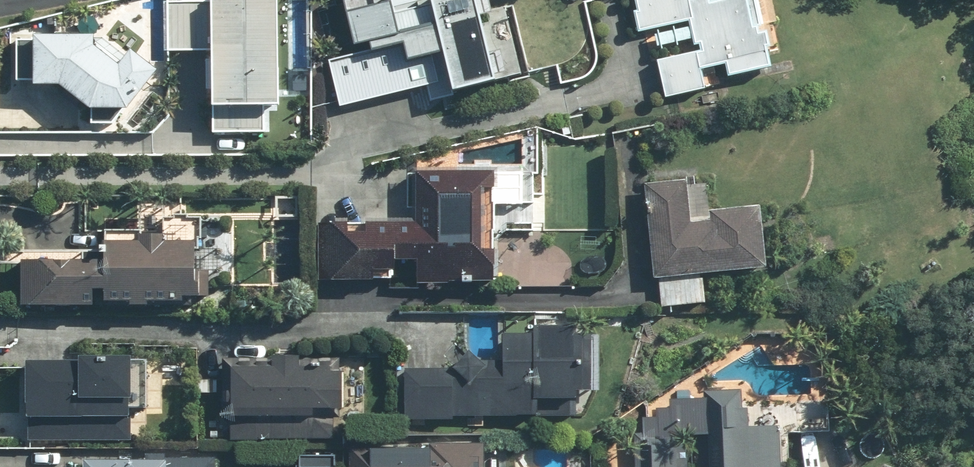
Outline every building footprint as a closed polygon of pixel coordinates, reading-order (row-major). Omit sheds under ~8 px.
[(170,2),(170,49),(214,49),(215,105),(216,134),(266,133),(266,105),(282,104),(281,1),(281,0),(214,0),(214,1),(170,2)] [(456,95),(455,88),(498,77),(480,0),(347,0),(357,45),(373,41),(375,51),(332,62),(343,106),(428,86),(432,101),(456,95)] [(699,50),(658,60),(666,95),(706,85),(703,69),(728,63),(731,75),(772,65),(756,0),(634,0),(641,31),(692,20),(699,50)] [(122,66),(97,45),(97,35),(36,35),(36,84),(64,84),(94,109),(131,109),(159,68),(133,49),(122,66)] [(321,282),(497,281),(496,169),(419,170),(419,223),(320,223),(321,282)] [(715,220),(693,223),(688,178),(644,183),(656,278),(769,265),(762,206),(713,211),(715,220)] [(105,260),(23,261),(24,305),(210,303),(210,269),(197,269),(197,240),(166,240),(166,233),(140,233),(140,240),(104,241),(105,260)] [(579,398),(579,389),(594,388),(593,334),(579,334),(579,325),(536,326),(537,333),(505,333),(505,359),(472,359),(472,368),(405,369),(406,417),(542,414),(542,398),(579,398)] [(334,437),(334,418),(342,418),(342,357),(224,359),(225,419),(232,419),(232,439),(334,437)] [(149,358),(28,360),(30,442),(134,440),(134,406),(150,405),(149,358)] [(781,426),(749,427),(748,408),(743,409),(742,389),(704,391),(705,398),(670,399),(671,410),(644,412),(645,440),(636,440),(637,466),(784,466),(781,426)] [(486,447),(350,447),(350,466),(486,466),(486,447)] [(219,459),(84,460),(84,466),(219,466),(219,459)]
